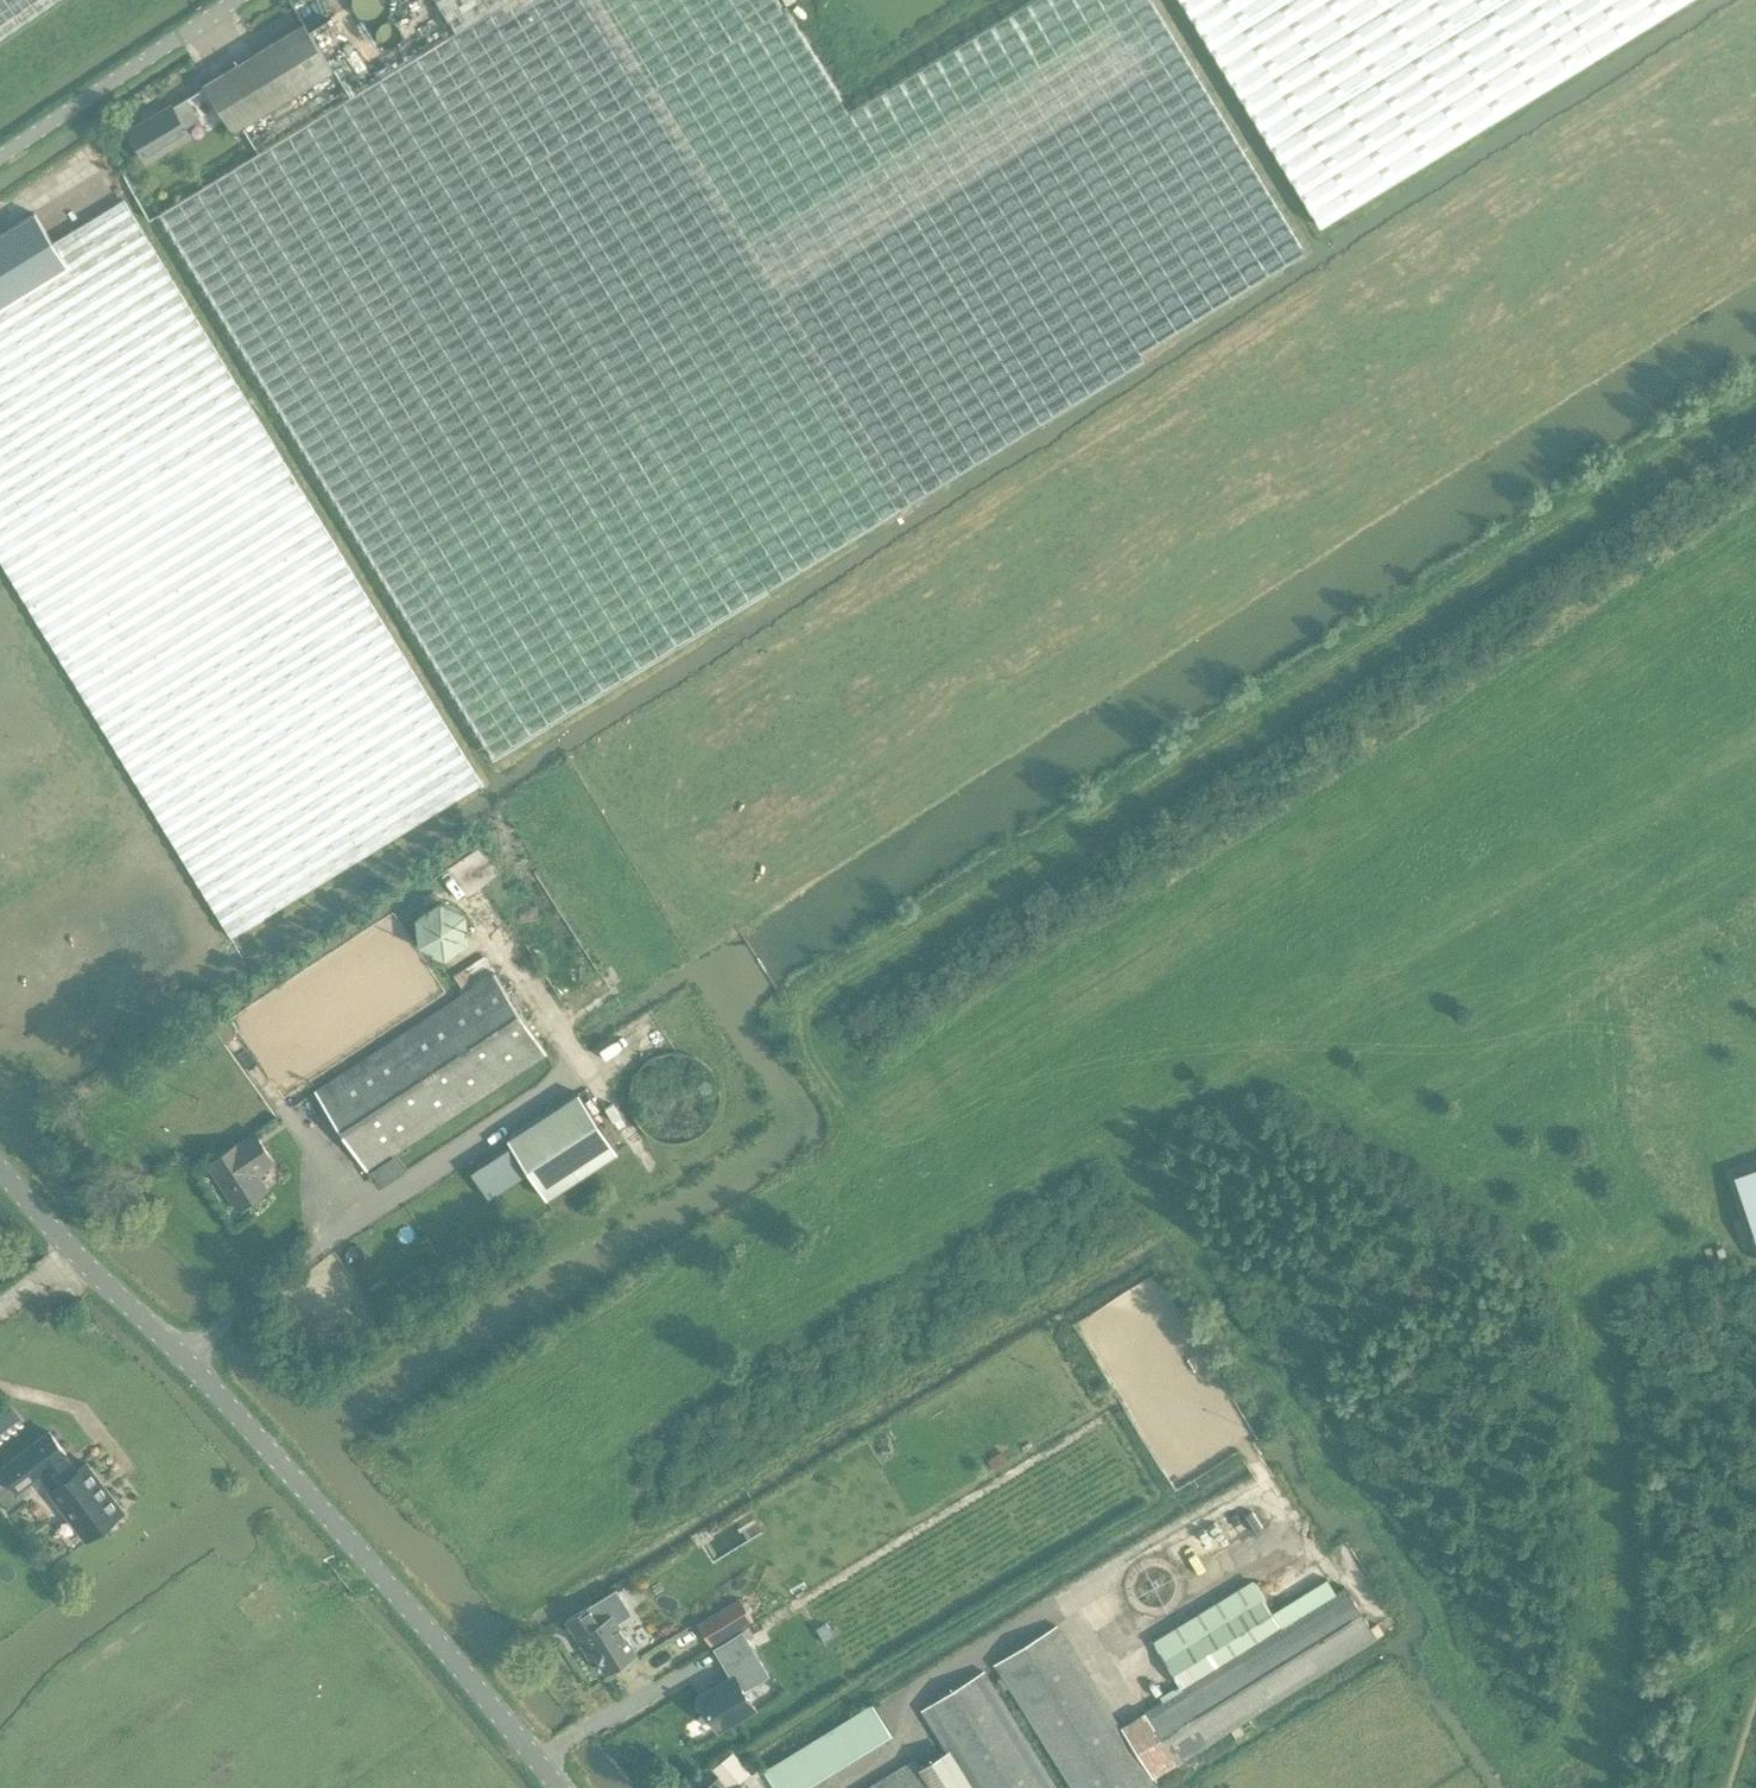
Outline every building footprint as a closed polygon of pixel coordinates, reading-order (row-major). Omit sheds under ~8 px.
[(55,0),(0,0),(0,38),(55,0)] [(460,30),(161,213),(495,758),(769,590),(1145,360),(1141,353),(1306,251),(1152,0),(1031,0),(851,112),(781,0),(441,0),(460,30)] [(1322,226),(1590,60),(1553,0),(1183,0),(1322,226)] [(1590,60),(1595,57),(1687,0),(1553,0),(1590,60)] [(234,132),(334,71),(304,22),(203,83),(234,132)] [(185,126),(198,118),(187,101),(175,110),(171,104),(129,130),(148,161),(190,135),(185,126)] [(0,307),(0,561),(231,938),(483,783),(125,199),(53,243),(67,266),(0,307)] [(67,266),(53,243),(35,213),(0,235),(0,307),(67,266)] [(368,1171),(548,1053),(495,973),(315,1091),(368,1171)] [(578,1091),(507,1138),(546,1199),(618,1152),(578,1091)] [(238,1209),(268,1189),(258,1173),(275,1161),(256,1132),(239,1143),(238,1142),(208,1162),(238,1209)] [(509,1148),(472,1172),(489,1199),(527,1174),(509,1148)] [(1737,1176),(1755,1234),(1755,1169),(1737,1176)] [(1,1468),(19,1491),(49,1468),(60,1483),(50,1491),(86,1539),(124,1510),(87,1462),(77,1470),(65,1455),(67,1454),(50,1431),(1,1468)] [(1183,1688),(1145,1712),(1177,1763),(1376,1639),(1344,1587),(1336,1593),(1328,1579),(1272,1614),(1262,1599),(1250,1579),(1153,1640),(1165,1660),(1183,1688)] [(617,1588),(565,1620),(568,1624),(583,1650),(590,1646),(607,1672),(637,1652),(618,1623),(633,1614),(617,1588)] [(740,1597),(699,1622),(712,1645),(753,1620),(740,1597)] [(1157,1785),(1057,1625),(995,1664),(1072,1787),(1153,1787),(1157,1785)] [(698,1699),(695,1701),(704,1716),(707,1714),(719,1733),(758,1709),(746,1689),(771,1675),(743,1629),(713,1648),(730,1674),(696,1695),(698,1699)] [(947,1751),(970,1787),(1058,1787),(984,1672),(922,1711),(947,1751)] [(891,1734),(872,1704),(765,1770),(776,1787),(804,1787),(891,1734)] [(920,1768),(932,1787),(970,1787),(947,1751),(920,1768)] [(920,1768),(914,1759),(868,1787),(932,1787),(920,1768)] [(719,1777),(705,1787),(728,1787),(719,1777)]
